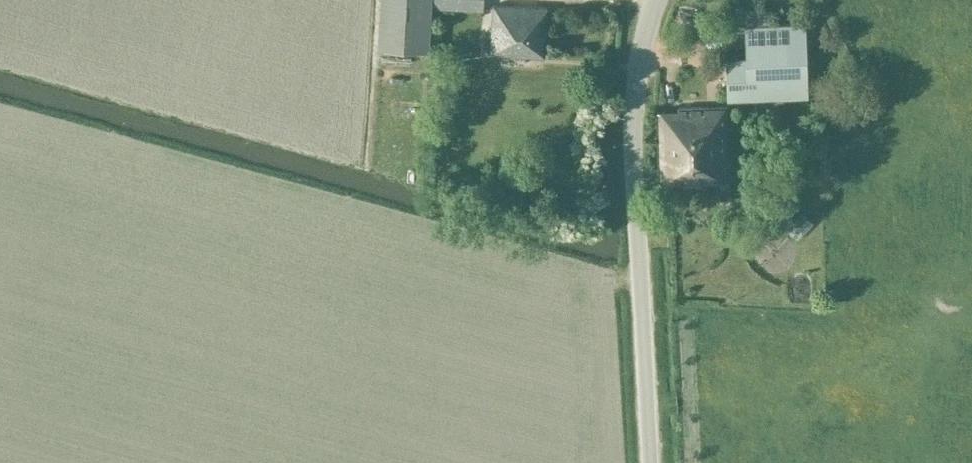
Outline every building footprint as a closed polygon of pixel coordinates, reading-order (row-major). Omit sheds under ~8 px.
[(378,49),(429,50),(432,0),(381,0),(378,49)] [(434,8),(484,10),(484,0),(434,0),(434,8)] [(544,55),(547,7),(493,3),(490,52),(544,55)] [(807,21),(746,24),(748,56),(728,57),(730,96),(810,92),(807,21)] [(658,180),(724,177),(721,106),(676,108),(676,111),(655,112),(658,180)]
